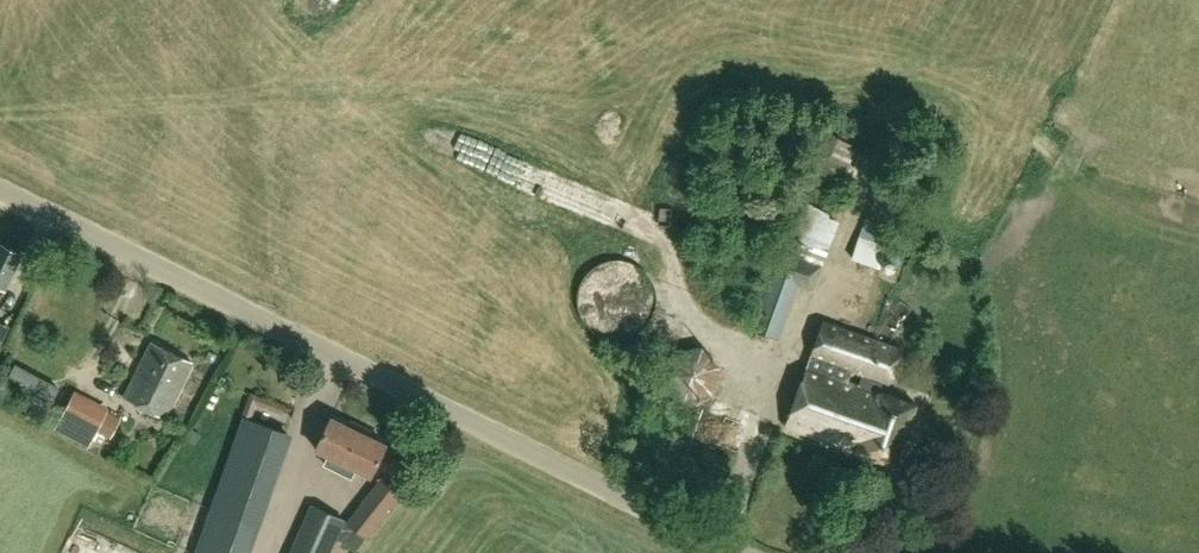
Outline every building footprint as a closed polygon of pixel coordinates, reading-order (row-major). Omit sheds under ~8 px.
[(814,150),(796,181),(806,184),(805,190),(823,199),(826,200),(827,199),(842,165),(847,167),(858,146),(820,127),(810,148),(814,150)] [(851,257),(880,267),(889,248),(901,252),(908,233),(904,232),(905,230),(899,228),(898,230),(893,228),(898,215),(900,214),(906,196),(878,186),(871,206),(870,206),(851,257)] [(800,239),(818,245),(831,211),(796,197),(785,225),(803,232),(800,239)] [(4,289),(22,254),(0,244),(0,287),(4,289)] [(779,249),(751,328),(778,338),(798,283),(812,288),(821,264),(779,249)] [(44,317),(38,329),(48,333),(53,322),(44,317)] [(786,425),(857,450),(856,451),(894,465),(916,404),(879,391),(883,381),(889,383),(901,349),(823,321),(786,425)] [(706,379),(718,346),(687,335),(675,368),(706,379)] [(151,342),(124,398),(165,418),(192,362),(151,342)] [(93,366),(87,376),(110,389),(116,379),(93,366)] [(10,386),(54,414),(63,398),(20,371),(10,386)] [(109,408),(74,389),(54,428),(88,446),(96,431),(110,439),(121,418),(108,411),(109,408)] [(324,464),(338,471),(358,431),(331,417),(315,448),(328,455),(324,464)] [(288,434),(243,418),(196,552),(247,552),(288,434)] [(358,431),(338,471),(351,477),(356,468),(370,475),(385,444),(358,431)] [(344,521),(336,537),(355,552),(401,493),(381,478),(347,522),(344,521)] [(344,521),(311,506),(290,552),(329,552),(336,537),(344,521)] [(71,547),(89,552),(99,552),(109,524),(82,515),(71,547)]
